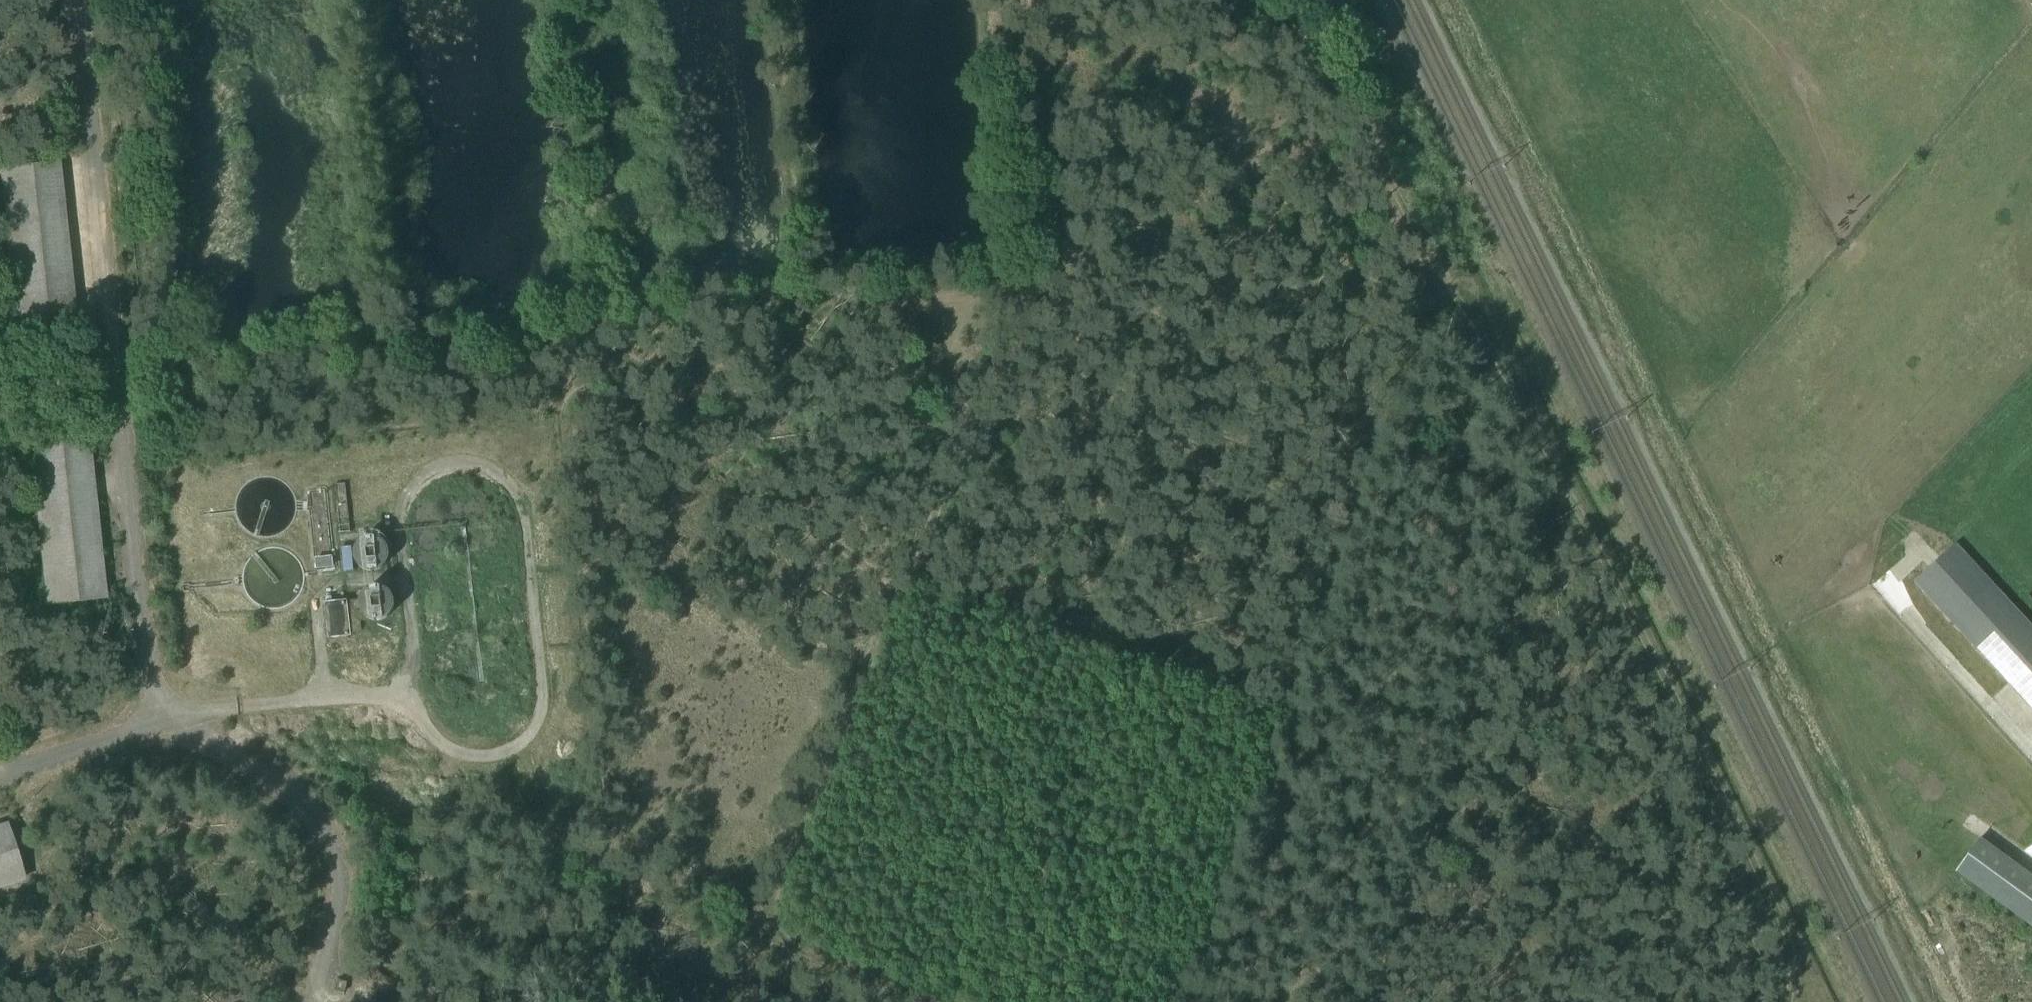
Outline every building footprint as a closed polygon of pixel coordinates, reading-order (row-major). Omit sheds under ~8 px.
[(32,446),(46,606),(113,600),(104,501),(80,503),(79,486),(99,484),(95,440),(32,446)] [(364,569),(371,571),(379,569),(385,565),(389,558),(389,550),(385,543),(379,538),(372,536),(364,538),(358,542),(355,549),(355,557),(358,564),(364,569)] [(2031,710),(2031,625),(1956,542),(1914,581),(2031,710)] [(369,619),(377,620),(384,619),(390,614),(394,607),(394,599),(391,592),(385,587),(377,586),(370,587),(364,592),(360,599),(360,607),(363,614),(369,619)] [(358,599),(348,600),(348,599),(325,602),(329,638),(352,635),(351,627),(361,626),(358,599)] [(33,874),(19,822),(0,827),(0,883),(33,874)] [(1973,834),(1949,866),(1992,897),(1990,898),(2031,928),(2031,877),(1973,834)]
